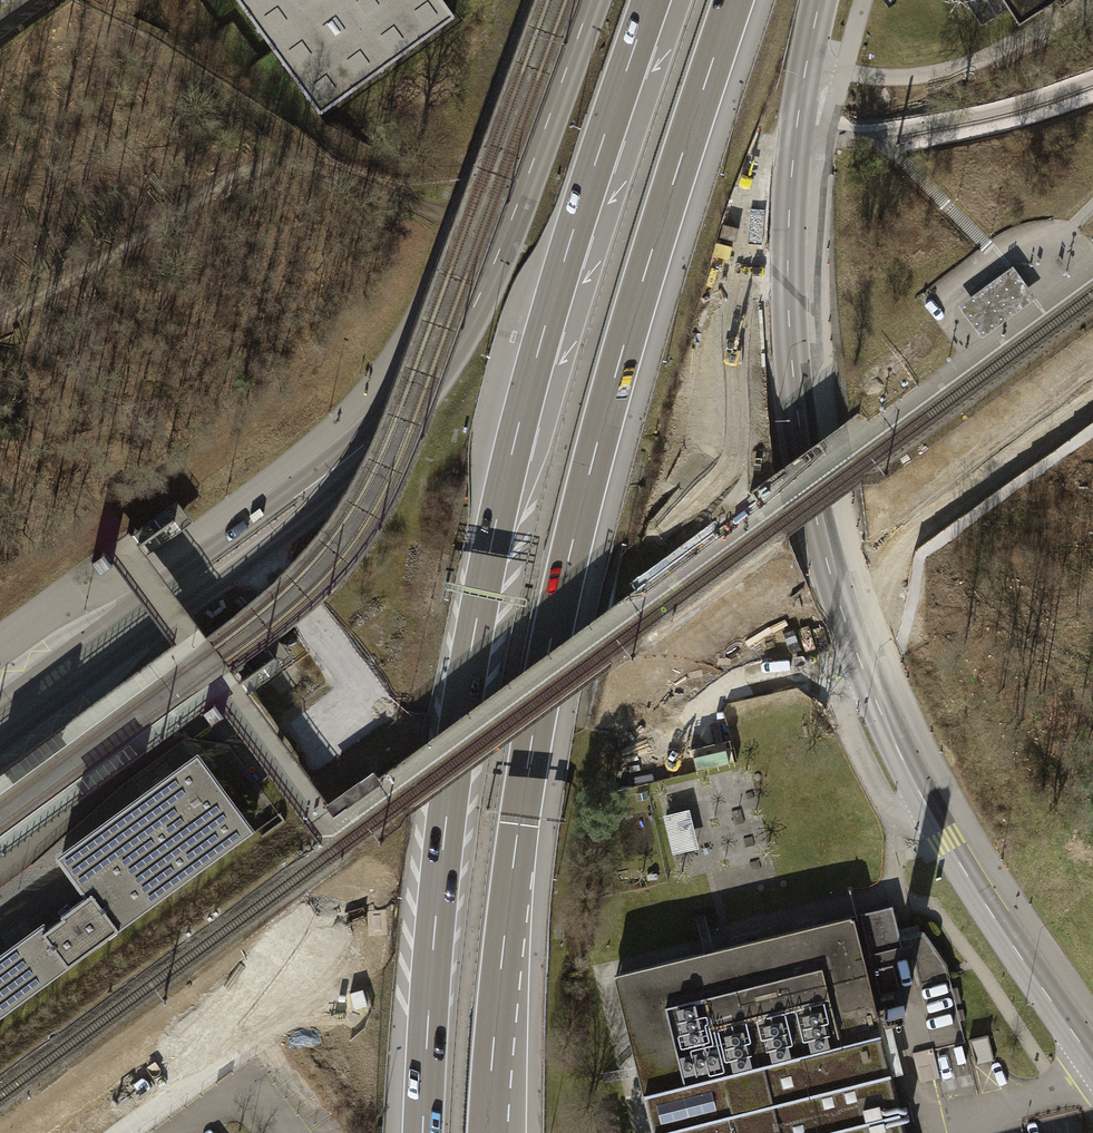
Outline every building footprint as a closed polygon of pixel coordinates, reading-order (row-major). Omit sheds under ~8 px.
[(318,116),(454,18),(441,0),(234,0),(318,116)] [(1019,25),(1058,0),(1003,0),(1019,25)] [(1012,266),(956,306),(980,339),(1036,299),(1012,266)] [(108,559),(103,553),(91,562),(100,574),(112,565),(108,559)] [(218,710),(214,705),(202,714),(211,726),(223,717),(218,710)] [(0,959),(0,1017),(252,833),(196,758),(60,858),(87,895),(0,959)] [(693,808),(667,813),(675,852),(701,847),(693,808)] [(850,917),(613,974),(652,1132),(903,1132),(850,917)]
